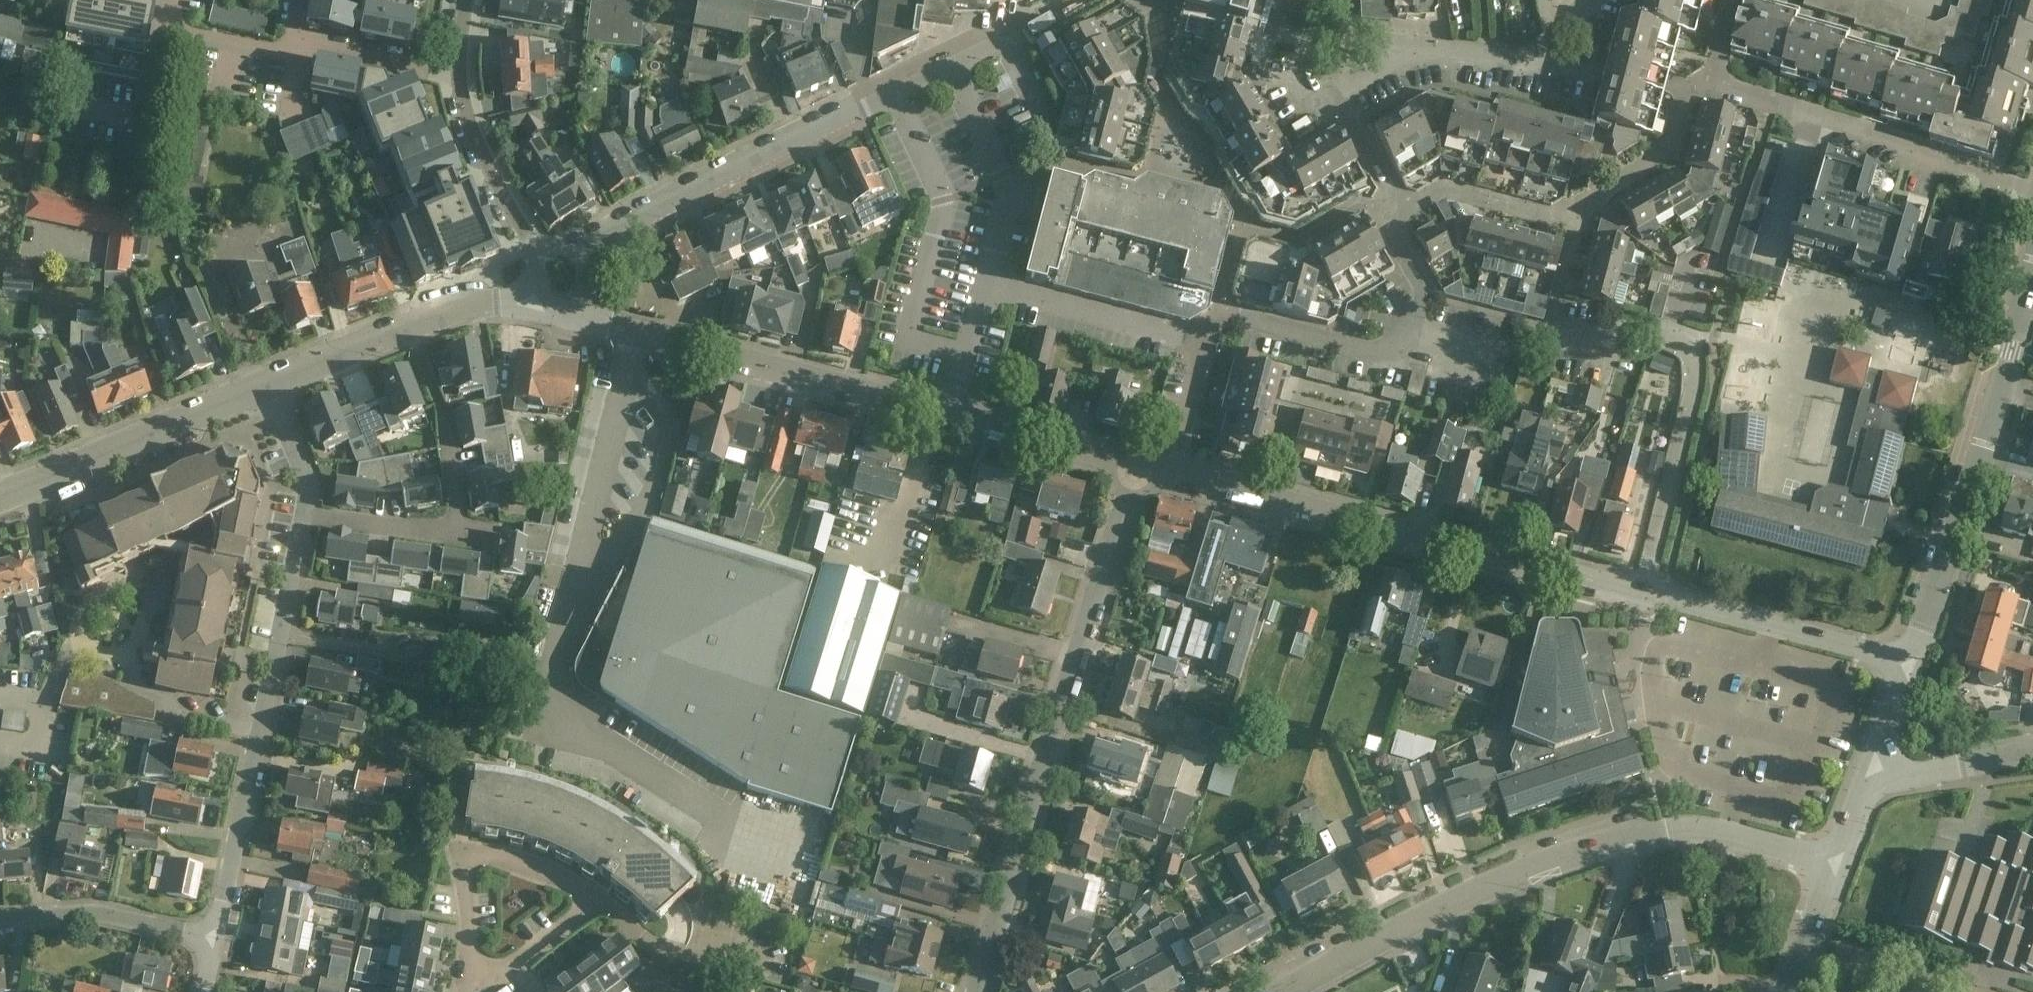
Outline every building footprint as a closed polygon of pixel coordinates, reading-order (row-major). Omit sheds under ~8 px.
[(66,43),(146,59),(155,9),(111,0),(73,0),(66,43)] [(209,24),(264,38),(269,18),(234,10),(225,8),(226,1),(236,3),(236,0),(215,0),(209,24)] [(365,18),(360,17),(355,16),(355,15),(344,12),(346,0),(312,0),(307,25),(310,25),(318,27),(351,34),(352,28),(363,30),(361,39),(410,49),(410,44),(413,33),(416,18),(413,17),(414,12),(416,1),(417,0),(369,0),(365,18)] [(500,18),(561,28),(563,15),(565,0),(503,0),(500,18)] [(586,45),(641,49),(644,0),(591,0),(586,45)] [(698,10),(700,0),(654,0),(698,10)] [(695,27),(707,29),(746,37),(750,18),(753,1),(750,0),(700,0),(698,10),(695,27)] [(750,18),(769,21),(770,19),(786,22),(804,25),(804,21),(806,22),(808,10),(757,0),(753,0),(753,1),(750,18)] [(808,10),(823,13),(825,0),(757,0),(808,10)] [(827,5),(853,10),(863,0),(828,0),(827,5)] [(872,58),(877,58),(910,43),(919,38),(921,23),(921,21),(924,0),(879,0),(872,58)] [(921,21),(953,26),(955,8),(956,0),(924,0),(921,21)] [(955,8),(985,12),(987,0),(956,0),(955,8)] [(1263,39),(1273,0),(1185,0),(1183,10),(1232,23),(1230,30),(1263,39)] [(1361,18),(1391,21),(1385,1),(1385,0),(1360,0),(1361,18)] [(1416,0),(1385,0),(1385,1),(1393,0),(1394,12),(1398,15),(1398,20),(1416,20),(1416,0)] [(1416,20),(1434,19),(1434,15),(1438,11),(1437,0),(1416,0),(1416,20)] [(1512,14),(1525,13),(1524,0),(1510,0),(1512,14)] [(1602,81),(1597,100),(1596,101),(1591,119),(1602,122),(1600,127),(1610,139),(1616,146),(1613,148),(1617,156),(1638,144),(1641,133),(1652,135),(1657,118),(1664,92),(1647,88),(1649,80),(1650,77),(1667,81),(1669,72),(1674,52),(1674,51),(1680,31),(1695,34),(1701,8),(1703,0),(1638,0),(1638,1),(1633,18),(1625,15),(1620,14),(1620,17),(1619,18),(1614,37),(1608,58),(1606,65),(1605,70),(1602,81)] [(1731,54),(1783,68),(1781,75),(1832,90),(1831,97),(1883,112),(1881,118),(1932,133),(1930,141),(1988,157),(1995,133),(2014,139),(2022,113),(2026,114),(2030,102),(2025,101),(2029,87),(2032,88),(2032,0),(2014,0),(2007,23),(2001,21),(1986,73),(1979,72),(1970,103),(1945,96),(1949,81),(1883,62),(1885,56),(1833,40),(1835,34),(1783,19),(1785,12),(1745,1),(1731,54)] [(1853,9),(1821,0),(1806,0),(1804,7),(1850,20),(1853,9)] [(1979,10),(1990,13),(1994,0),(1982,0),(1979,10)] [(804,21),(804,25),(811,26),(813,24),(821,25),(823,13),(808,10),(806,22),(804,21)] [(1138,46),(1142,31),(1133,16),(1117,11),(1111,14),(1092,26),(1062,43),(1093,95),(1089,113),(1081,112),(1084,99),(1072,96),(1059,149),(1069,152),(1091,158),(1132,169),(1133,167),(1140,163),(1141,164),(1155,111),(1142,88),(1147,65),(1148,65),(1138,46)] [(1981,17),(1970,14),(1964,36),(1975,39),(1981,17)] [(1900,39),(1903,29),(1857,15),(1854,27),(1900,39)] [(47,74),(57,33),(0,18),(0,62),(47,74)] [(1268,43),(1188,19),(1174,71),(1172,79),(1189,108),(1204,112),(1225,146),(1222,155),(1246,197),(1256,199),(1266,217),(1294,224),(1354,190),(1350,183),(1353,176),(1360,172),(1335,130),(1292,155),(1271,120),(1266,122),(1238,76),(1241,65),(1260,70),(1268,43)] [(780,51),(778,52),(796,97),(814,90),(794,46),(798,26),(781,22),(779,34),(783,35),(780,51)] [(798,26),(794,46),(814,90),(832,83),(831,80),(830,80),(819,54),(817,55),(812,44),(810,44),(809,40),(811,26),(804,25),(802,27),(798,26)] [(509,46),(501,46),(502,72),(553,69),(553,61),(542,62),(542,45),(529,45),(529,35),(508,31),(509,46)] [(657,31),(642,44),(648,52),(663,39),(657,31)] [(1941,50),(1939,47),(1908,37),(1905,49),(1939,58),(1941,50)] [(844,53),(839,44),(831,47),(835,57),(844,53)] [(719,51),(717,64),(740,69),(742,56),(719,51)] [(848,62),(844,53),(835,57),(839,66),(848,62)] [(142,73),(62,58),(60,66),(141,81),(142,73)] [(318,59),(312,92),(326,95),(322,115),(329,131),(346,124),(340,112),(343,99),(355,101),(361,68),(318,59)] [(688,59),(686,73),(689,73),(687,83),(710,88),(712,78),(732,81),(734,86),(714,94),(728,127),(729,126),(727,123),(740,117),(741,120),(756,114),(749,97),(754,94),(743,69),(740,69),(717,64),(701,62),(688,59)] [(852,72),(848,62),(839,66),(843,76),(852,72)] [(553,69),(502,72),(504,98),(511,97),(512,113),(531,108),(530,103),(547,98),(546,77),(553,77),(553,69)] [(364,97),(362,98),(383,149),(392,146),(412,193),(395,201),(405,224),(392,228),(417,288),(458,271),(460,274),(485,264),(483,261),(499,254),(490,232),(493,231),(482,203),(479,204),(471,184),(458,189),(454,179),(461,175),(440,123),(429,128),(420,107),(424,105),(414,78),(390,88),(386,77),(366,73),(362,92),(364,97)] [(1497,109),(1448,95),(1431,91),(1414,101),(1370,127),(1398,174),(1403,182),(1406,188),(1417,191),(1442,176),(1490,189),(1552,205),(1565,197),(1568,185),(1570,176),(1578,178),(1584,175),(1598,167),(1603,146),(1594,143),(1596,134),(1586,131),(1587,126),(1584,125),(1583,123),(1499,101),(1497,109)] [(590,96),(578,95),(578,101),(584,107),(590,102),(590,96)] [(175,203),(174,203),(199,207),(204,181),(199,180),(213,107),(192,101),(188,127),(189,128),(181,169),(175,203)] [(638,111),(638,135),(646,150),(659,144),(667,161),(702,144),(693,127),(692,127),(686,116),(684,117),(677,102),(661,110),(660,119),(664,126),(654,131),(652,129),(652,111),(639,111),(638,111)] [(1702,104),(1697,123),(1730,131),(1735,113),(1702,104)] [(530,137),(533,136),(544,129),(538,121),(543,120),(539,107),(508,114),(512,128),(523,125),(530,137)] [(620,111),(620,135),(638,135),(638,111),(621,111),(620,111)] [(329,132),(323,119),(322,117),(319,118),(320,119),(331,147),(346,140),(341,127),(329,132)] [(300,127),(312,157),(331,149),(319,119),(300,127)] [(1697,123),(1692,143),(1725,152),(1730,131),(1697,123)] [(292,165),(312,157),(300,127),(280,135),(292,165)] [(1747,128),(1745,138),(1757,141),(1759,131),(1747,128)] [(351,135),(359,156),(370,151),(362,130),(351,135)] [(561,170),(540,137),(535,139),(528,144),(543,167),(539,169),(570,217),(580,211),(583,216),(596,208),(593,202),(595,201),(571,163),(561,170)] [(604,143),(588,152),(609,192),(634,179),(625,162),(626,161),(614,138),(604,143)] [(1757,141),(1745,138),(1743,147),(1755,150),(1757,141)] [(1692,143),(1686,165),(1692,166),(1690,174),(1712,192),(1717,173),(1719,174),(1725,152),(1692,143)] [(551,229),(570,217),(539,169),(543,167),(528,144),(515,152),(536,185),(527,191),(551,229)] [(333,191),(388,164),(382,151),(326,178),(333,191)] [(837,167),(834,169),(864,229),(905,210),(886,172),(877,177),(865,154),(864,154),(861,153),(856,155),(855,159),(846,163),(843,162),(838,164),(837,167)] [(1799,226),(1793,247),(1847,262),(1846,266),(1901,282),(1918,224),(1868,209),(1879,170),(1820,153),(1805,205),(1807,206),(1801,227),(1799,226)] [(1674,170),(1656,181),(1673,211),(1679,220),(1697,208),(1696,207),(1694,203),(1712,192),(1690,174),(1690,176),(1680,181),(1674,170)] [(790,187),(807,229),(830,220),(829,219),(836,216),(828,195),(821,198),(813,178),(811,178),(809,177),(802,180),(801,183),(790,187)] [(382,178),(381,178),(371,183),(378,200),(390,195),(382,178)] [(1048,186),(1023,280),(1053,288),(1171,319),(1187,322),(1188,323),(1208,311),(1217,279),(1229,233),(1233,220),(1220,198),(1147,179),(1131,188),(1094,178),(1093,178),(1080,186),(1050,178),(1048,186)] [(1656,181),(1638,191),(1656,221),(1673,211),(1656,181)] [(776,216),(769,218),(778,241),(783,252),(794,248),(797,240),(794,232),(806,227),(807,229),(790,187),(791,189),(788,191),(785,189),(778,192),(777,195),(769,198),(776,216)] [(1621,203),(1603,214),(1624,232),(1625,231),(1634,226),(1635,228),(1637,232),(1638,231),(1647,237),(1661,229),(1655,221),(1656,221),(1638,191),(1620,202),(1621,203)] [(37,223),(42,197),(31,194),(25,221),(37,223)] [(42,197),(37,223),(49,225),(54,199),(42,197)] [(1924,210),(1927,202),(1913,198),(1911,206),(1924,210)] [(66,201),(54,199),(49,225),(61,228),(66,201)] [(79,204),(66,201),(61,228),(74,230),(79,204)] [(748,203),(726,213),(727,216),(728,216),(741,246),(742,248),(746,256),(778,241),(769,218),(769,219),(768,217),(757,222),(748,203)] [(1717,203),(1705,242),(1705,244),(1703,250),(1719,255),(1733,208),(1717,203)] [(79,204),(74,230),(86,232),(91,206),(79,204)] [(91,206),(86,232),(98,235),(103,209),(91,206)] [(137,215),(103,209),(98,235),(110,237),(110,238),(137,215)] [(1595,235),(1590,255),(1631,266),(1635,252),(1633,245),(1622,241),(1624,232),(1603,214),(1602,215),(1597,236),(1595,235)] [(137,215),(110,238),(108,250),(132,253),(133,250),(135,232),(137,215)] [(1338,319),(1340,306),(1342,303),(1382,278),(1383,277),(1384,277),(1395,270),(1367,225),(1366,223),(1362,218),(1354,215),(1345,221),(1343,228),(1299,253),(1256,242),(1247,247),(1237,285),(1235,292),(1241,302),(1327,324),(1337,320),(1338,319)] [(713,242),(702,247),(703,249),(713,271),(733,261),(730,254),(742,248),(741,246),(728,216),(727,216),(706,226),(713,242)] [(1473,225),(1454,219),(1457,244),(1467,247),(1467,249),(1485,254),(1493,224),(1493,222),(1476,218),(1473,225)] [(1433,222),(1414,233),(1431,262),(1449,251),(1448,249),(1457,244),(1454,219),(1446,223),(1437,228),(1433,222)] [(1485,254),(1482,270),(1501,275),(1505,258),(1513,229),(1493,224),(1485,254)] [(1943,226),(1929,275),(1956,283),(1970,234),(1943,226)] [(1505,258),(1501,275),(1511,278),(1515,262),(1524,265),(1533,233),(1513,228),(1513,229),(1505,258)] [(1699,231),(1691,236),(1698,248),(1705,244),(1705,242),(1699,231)] [(144,233),(135,232),(133,250),(142,247),(144,233)] [(376,236),(377,240),(353,248),(358,261),(371,301),(380,298),(381,301),(392,298),(391,295),(393,294),(388,277),(384,265),(399,261),(392,232),(376,236)] [(358,261),(353,248),(348,233),(333,237),(343,266),(346,275),(342,277),(335,279),(345,310),(348,309),(349,312),(360,308),(359,305),(369,302),(371,301),(358,261)] [(1533,233),(1524,265),(1549,271),(1551,264),(1557,266),(1563,242),(1563,241),(1562,241),(1533,233)] [(713,271),(702,247),(703,249),(691,255),(683,238),(667,246),(664,244),(658,247),(657,250),(654,252),(660,265),(655,268),(663,286),(669,283),(669,284),(672,283),(674,287),(673,287),(680,301),(712,286),(711,284),(718,280),(717,280),(713,271)] [(1690,239),(1681,245),(1686,253),(1695,249),(1690,239)] [(299,282),(307,279),(307,278),(318,275),(306,241),(282,249),(288,266),(293,265),(299,282)] [(132,253),(108,250),(107,263),(131,265),(132,253)] [(853,252),(824,260),(829,276),(857,268),(853,252)] [(1590,255),(1584,275),(1618,284),(1621,274),(1634,277),(1636,267),(1631,266),(1590,255)] [(810,284),(799,258),(786,263),(797,289),(810,284)] [(131,265),(107,263),(106,275),(129,275),(131,265)] [(1675,271),(1660,268),(1658,275),(1673,279),(1675,271)] [(6,269),(5,275),(33,277),(33,271),(16,269),(7,269),(6,269)] [(279,288),(282,287),(278,275),(268,278),(265,269),(230,281),(244,317),(277,305),(276,301),(283,298),(279,288)] [(1584,275),(1579,295),(1610,305),(1611,303),(1614,304),(1623,306),(1629,287),(1618,284),(1584,275)] [(104,293),(120,293),(123,307),(137,303),(130,277),(105,277),(104,293)] [(299,282),(282,287),(279,288),(283,298),(288,312),(285,313),(291,329),(319,319),(313,304),(316,303),(307,279),(299,282)] [(758,332),(767,297),(749,292),(750,286),(731,281),(725,306),(737,309),(732,329),(758,336),(758,332)] [(1460,281),(1443,292),(1446,297),(1463,301),(1460,281)] [(1907,282),(1903,295),(1926,302),(1930,288),(1907,282)] [(868,305),(881,308),(885,289),(872,286),(868,305)] [(1656,296),(1666,299),(1669,288),(1659,286),(1656,296)] [(1464,300),(1473,302),(1475,294),(1475,293),(1463,289),(1464,300)] [(210,325),(196,291),(174,300),(179,312),(175,314),(171,318),(170,322),(170,327),(172,332),(159,337),(177,381),(213,365),(202,340),(198,330),(210,325)] [(1473,302),(1472,304),(1483,306),(1485,297),(1475,294),(1473,302)] [(4,296),(3,315),(22,316),(22,312),(36,313),(37,298),(4,296)] [(1666,299),(1656,296),(1652,316),(1661,318),(1666,299)] [(804,307),(767,297),(758,332),(768,335),(768,338),(779,340),(780,338),(783,339),(787,322),(799,325),(804,307)] [(1523,316),(1525,307),(1504,301),(1502,311),(1523,316)] [(845,316),(847,308),(836,305),(834,313),(845,316)] [(1546,313),(1525,307),(1523,316),(1543,321),(1546,313)] [(845,316),(834,313),(825,349),(828,349),(827,352),(838,355),(839,352),(850,355),(855,334),(858,334),(861,320),(856,319),(858,311),(847,308),(845,316)] [(1877,310),(1872,326),(1872,327),(1889,333),(1894,315),(1877,310)] [(101,353),(102,350),(102,325),(71,324),(70,347),(85,348),(98,380),(86,385),(99,415),(102,413),(103,416),(113,412),(112,409),(124,404),(101,353)] [(31,331),(37,342),(49,336),(43,325),(31,331)] [(1038,330),(1029,362),(1049,367),(1057,335),(1038,330)] [(485,401),(498,399),(493,370),(482,372),(477,345),(472,346),(471,343),(456,346),(457,349),(451,350),(454,368),(451,368),(454,388),(458,387),(459,396),(483,391),(485,401)] [(107,349),(102,350),(101,353),(124,404),(136,399),(137,402),(147,397),(146,394),(149,393),(136,363),(123,369),(121,365),(120,365),(113,350),(108,352),(107,349)] [(1235,361),(1256,366),(1258,356),(1234,349),(1231,360),(1235,361)] [(1721,502),(1714,528),(1865,568),(1873,537),(1881,539),(1886,521),(1889,506),(1892,507),(1892,504),(1887,502),(1903,442),(1901,442),(1908,415),(1910,415),(1919,382),(1886,374),(1886,376),(1877,373),(1876,376),(1869,374),(1873,359),(1840,350),(1832,383),(1864,392),(1864,394),(1861,403),(1849,447),(1858,449),(1847,492),(1831,487),(1824,492),(1817,496),(1813,511),(1756,496),(1758,477),(1760,454),(1764,454),(1764,453),(1766,423),(1724,419),(1720,466),(1717,501),(1721,502)] [(518,357),(512,398),(543,403),(542,408),(571,413),(579,359),(539,353),(538,359),(518,357)] [(1652,363),(1671,369),(1674,361),(1655,355),(1652,363)] [(1228,412),(1221,436),(1240,441),(1268,448),(1275,423),(1274,422),(1287,374),(1256,366),(1235,361),(1222,410),(1228,412)] [(60,385),(36,395),(54,437),(78,427),(67,401),(78,396),(66,367),(55,372),(60,385)] [(387,376),(382,378),(392,404),(380,408),(390,433),(403,428),(401,423),(424,414),(406,369),(401,371),(400,368),(386,373),(387,376)] [(1313,381),(1316,372),(1308,370),(1306,379),(1313,381)] [(1671,393),(1675,376),(1654,371),(1650,387),(1671,393)] [(1316,372),(1313,381),(1321,382),(1323,374),(1316,372)] [(1039,374),(1035,391),(1041,393),(1037,407),(1059,412),(1067,382),(1039,374)] [(1323,374),(1321,382),(1328,384),(1330,376),(1323,374)] [(1411,374),(1405,397),(1420,401),(1426,377),(1411,374)] [(1106,388),(1096,422),(1124,430),(1132,398),(1124,396),(1128,381),(1104,375),(1101,387),(1106,388)] [(1330,376),(1328,384),(1336,386),(1338,378),(1330,376)] [(1354,391),(1357,382),(1349,380),(1347,389),(1354,391)] [(1506,399),(1512,385),(1501,380),(1495,394),(1506,399)] [(1357,382),(1354,391),(1362,393),(1364,384),(1357,382)] [(1364,384),(1362,393),(1369,395),(1371,386),(1364,384)] [(1577,387),(1572,406),(1595,412),(1600,393),(1577,387)] [(1388,400),(1390,391),(1383,389),(1380,398),(1388,400)] [(1390,391),(1388,400),(1395,402),(1398,393),(1390,391)] [(721,464),(739,400),(714,393),(712,402),(699,398),(688,437),(701,440),(697,457),(722,464),(721,464)] [(1405,395),(1398,393),(1395,402),(1403,404),(1405,395)] [(4,441),(9,454),(21,449),(24,451),(30,449),(31,445),(34,444),(21,415),(31,411),(23,394),(14,398),(13,396),(0,402),(0,404),(3,412),(0,413),(0,443),(4,441)] [(643,402),(649,412),(662,405),(657,395),(643,402)] [(320,403),(308,408),(311,416),(315,425),(313,426),(311,426),(315,436),(319,445),(320,444),(322,443),(323,447),(325,451),(337,446),(349,441),(349,442),(350,444),(357,441),(363,438),(359,427),(354,416),(348,419),(341,421),(337,410),(332,398),(320,403)] [(740,400),(739,400),(721,464),(722,464),(723,464),(727,447),(752,454),(752,453),(765,456),(775,421),(762,417),(762,415),(738,409),(740,400)] [(481,445),(484,458),(503,455),(510,453),(505,426),(484,430),(479,407),(457,411),(463,449),(465,448),(481,445)] [(1296,445),(1294,454),(1292,461),(1341,474),(1343,468),(1367,475),(1374,450),(1379,429),(1354,422),(1354,423),(1299,408),(1293,434),(1299,435),(1296,445)] [(1465,411),(1454,408),(1451,420),(1462,423),(1465,411)] [(772,438),(763,470),(777,474),(794,417),(778,412),(771,437),(772,438)] [(804,413),(795,444),(806,447),(797,479),(811,482),(813,472),(819,452),(828,420),(817,417),(815,414),(809,412),(806,414),(804,413)] [(1520,493),(1539,429),(1537,428),(1540,418),(1522,413),(1516,433),(1517,433),(1515,441),(1514,441),(1501,487),(1520,493)] [(828,420),(819,452),(829,454),(841,458),(850,426),(848,425),(846,422),(840,421),(837,422),(828,420)] [(1442,462),(1446,449),(1451,427),(1438,423),(1427,457),(1442,462)] [(1380,426),(1379,429),(1374,450),(1386,454),(1393,429),(1380,426)] [(1451,427),(1446,449),(1458,452),(1462,453),(1467,432),(1451,427)] [(1539,429),(1520,493),(1538,498),(1546,466),(1545,466),(1547,458),(1557,460),(1564,436),(1539,429)] [(860,466),(872,469),(874,462),(889,466),(889,469),(904,473),(908,457),(899,455),(904,439),(885,434),(869,430),(865,447),(860,466)] [(1291,433),(1288,443),(1296,445),(1299,435),(1293,434),(1291,433)] [(1240,441),(1221,436),(1215,435),(1212,447),(1237,453),(1240,441)] [(1296,445),(1288,443),(1286,452),(1294,454),(1296,445)] [(1634,447),(1622,444),(1616,470),(1627,473),(1634,447)] [(1462,453),(1458,452),(1454,467),(1452,467),(1443,505),(1468,512),(1478,473),(1472,472),(1476,457),(1462,453)] [(503,455),(484,458),(486,471),(468,475),(472,493),(468,493),(471,509),(475,508),(475,512),(499,508),(494,485),(515,481),(510,453),(503,455)] [(93,570),(80,575),(75,578),(81,592),(101,584),(100,582),(98,583),(96,578),(114,570),(111,563),(136,553),(209,521),(215,534),(209,562),(188,558),(172,637),(168,654),(144,649),(142,661),(159,664),(154,687),(203,697),(204,693),(203,693),(204,689),(208,689),(211,681),(213,676),(214,670),(208,669),(213,645),(214,642),(214,641),(215,637),(218,638),(222,629),(224,625),(226,615),(226,610),(225,610),(226,601),(222,600),(223,596),(224,596),(225,590),(224,590),(225,586),(229,586),(232,577),(233,577),(234,573),(235,569),(252,572),(252,571),(247,570),(249,552),(247,549),(258,490),(248,465),(221,455),(150,486),(148,481),(146,478),(120,489),(123,498),(119,500),(99,508),(101,515),(99,516),(102,522),(96,525),(92,527),(92,528),(84,532),(85,536),(81,538),(81,537),(79,538),(79,539),(83,547),(86,554),(89,562),(93,570)] [(385,474),(389,493),(402,491),(405,508),(443,501),(438,478),(415,482),(410,455),(384,460),(383,460),(385,474)] [(1394,469),(1386,497),(1412,504),(1416,491),(1418,492),(1422,476),(1414,474),(1417,462),(1403,458),(1399,470),(1394,469)] [(375,491),(389,493),(385,474),(383,460),(360,464),(356,482),(338,480),(337,486),(334,485),(333,497),(336,497),(335,504),(339,504),(339,508),(354,510),(355,506),(373,509),(375,491)] [(978,480),(974,495),(993,500),(991,508),(988,507),(985,520),(1002,525),(1012,488),(1012,489),(1017,471),(983,462),(978,479),(978,480)] [(521,494),(548,495),(559,495),(559,465),(521,465),(521,494)] [(902,477),(872,469),(860,466),(853,490),(896,501),(902,477)] [(1616,470),(1609,499),(1626,503),(1634,474),(1627,473),(1616,470)] [(813,472),(811,482),(820,485),(823,475),(813,472)] [(1559,484),(1548,526),(1561,529),(1560,532),(1572,535),(1573,533),(1576,533),(1584,504),(1597,508),(1605,481),(1580,474),(1576,489),(1559,484)] [(1045,476),(1036,511),(1074,521),(1078,505),(1079,505),(1084,486),(1045,476)] [(948,481),(940,510),(953,513),(961,485),(948,481)] [(2021,481),(2015,501),(2009,499),(2009,501),(2010,502),(2001,531),(2022,537),(2029,533),(2032,539),(2032,484),(2021,481)] [(669,485),(661,512),(681,518),(689,491),(669,485)] [(1161,499),(1150,539),(1171,544),(1173,538),(1186,542),(1189,529),(1190,529),(1196,509),(1161,499)] [(1608,518),(1600,547),(1612,550),(1611,553),(1621,555),(1622,552),(1624,553),(1632,523),(1622,521),(1625,509),(1606,504),(1603,517),(1608,518)] [(750,511),(742,540),(758,545),(767,516),(750,511)] [(835,519),(813,513),(803,548),(825,555),(835,519)] [(1224,592),(1236,596),(1238,596),(1243,579),(1235,577),(1237,570),(1259,577),(1265,560),(1257,558),(1266,531),(1212,514),(1184,603),(1218,614),(1224,592)] [(1019,543),(1035,547),(1042,521),(1025,517),(1019,543)] [(583,663),(581,670),(582,677),(585,683),(590,687),(747,786),(747,790),(831,816),(861,721),(777,695),(816,570),(652,519),(651,520),(652,521),(634,581),(626,577),(597,632),(598,633),(583,663)] [(1053,524),(1050,537),(1066,541),(1069,528),(1053,524)] [(547,556),(554,529),(524,525),(523,537),(505,535),(504,539),(501,538),(499,554),(502,555),(502,557),(500,573),(523,576),(527,553),(547,556)] [(79,539),(79,538),(76,531),(63,537),(67,544),(79,539)] [(376,579),(378,559),(365,557),(368,540),(350,537),(350,534),(334,531),(334,535),(330,534),(329,541),(326,540),(324,552),(327,552),(327,558),(350,561),(347,583),(374,587),(376,579)] [(83,547),(79,539),(67,544),(70,552),(83,547)] [(405,570),(434,574),(437,553),(431,553),(431,549),(394,543),(391,561),(378,559),(376,579),(374,587),(382,588),(395,590),(402,591),(405,570)] [(1006,544),(1001,560),(1028,568),(1016,608),(1045,618),(1059,573),(1044,568),(1047,556),(1006,544)] [(86,554),(83,547),(70,552),(73,560),(86,554)] [(437,553),(434,574),(464,577),(461,599),(489,603),(492,575),(489,575),(478,573),(481,556),(443,550),(443,554),(439,554),(437,553)] [(1150,552),(1144,577),(1186,589),(1193,565),(1150,552)] [(89,562),(86,554),(73,560),(77,568),(89,562)] [(1068,555),(1063,571),(1084,578),(1089,562),(1068,555)] [(5,565),(3,565),(1,557),(0,557),(0,634),(7,632),(3,620),(8,619),(4,601),(14,599),(5,565)] [(5,565),(14,599),(15,598),(26,638),(41,633),(35,612),(33,612),(28,595),(40,592),(36,577),(45,574),(41,557),(30,560),(30,558),(5,565)] [(89,562),(77,568),(80,575),(93,570),(89,562)] [(822,568),(783,692),(863,717),(901,597),(878,590),(879,585),(822,568)] [(1416,617),(1424,589),(1406,584),(1407,581),(1382,574),(1375,599),(1371,598),(1361,634),(1378,639),(1387,609),(1398,612),(1411,615),(1403,645),(1418,649),(1427,620),(1416,617)] [(394,602),(395,592),(395,590),(382,588),(381,600),(394,602)] [(1229,617),(1236,596),(1224,592),(1218,614),(1229,617)] [(1983,617),(2012,626),(2032,632),(2032,620),(2015,614),(2019,601),(1990,592),(1983,617)] [(321,596),(317,618),(319,619),(318,624),(335,627),(335,625),(351,628),(354,618),(361,619),(360,622),(375,625),(378,612),(363,609),(362,611),(353,609),(356,597),(338,593),(336,599),(321,596)] [(1181,612),(1185,598),(1169,594),(1168,596),(1165,606),(1165,608),(1181,612)] [(1267,598),(1260,619),(1273,624),(1280,603),(1267,598)] [(903,599),(890,645),(936,657),(948,611),(903,599)] [(1214,671),(1239,679),(1261,607),(1236,599),(1214,671)] [(463,602),(461,621),(497,627),(500,607),(463,602)] [(1296,631),(1298,632),(1310,636),(1318,612),(1304,607),(1296,631)] [(1983,617),(1976,642),(2027,657),(2027,658),(2031,646),(2008,639),(2012,626),(1983,617)] [(1454,781),(1443,784),(1455,821),(1485,811),(1480,796),(1499,790),(1508,818),(1643,774),(1632,741),(1631,742),(1619,694),(1621,693),(1619,686),(1617,686),(1612,665),(1615,665),(1608,635),(1579,635),(1579,633),(1578,631),(1577,628),(1575,626),(1573,625),(1570,624),(1545,624),(1542,624),(1540,626),(1538,628),(1537,630),(1510,735),(1518,738),(1510,758),(1513,768),(1510,768),(1511,772),(1494,777),(1457,790),(1454,781)] [(1168,654),(1174,631),(1162,628),(1156,651),(1168,654)] [(1358,632),(1351,631),(1348,639),(1355,641),(1358,632)] [(1310,636),(1298,632),(1290,655),(1303,660),(1311,636),(1310,636)] [(1472,635),(1459,675),(1492,686),(1505,646),(1472,635)] [(482,670),(485,647),(425,638),(421,662),(482,670)] [(1976,642),(1968,667),(1981,671),(1979,680),(1983,686),(1995,689),(2002,686),(2007,669),(2025,675),(2022,695),(2032,696),(2032,659),(2027,658),(2027,657),(1976,642)] [(968,652),(964,669),(1013,683),(1021,653),(986,644),(983,656),(968,652)] [(1156,656),(1152,668),(1175,676),(1179,663),(1156,656)] [(357,659),(354,672),(378,677),(380,664),(357,659)] [(311,661),(306,687),(345,695),(345,694),(357,696),(360,683),(348,680),(350,670),(311,661)] [(1116,687),(1167,703),(1172,689),(1157,684),(1155,689),(1144,685),(1149,669),(1124,662),(1116,687)] [(952,687),(956,674),(935,668),(930,687),(951,693),(952,688),(952,687)] [(881,671),(867,717),(896,725),(910,680),(881,671)] [(1448,711),(1452,698),(1455,686),(1413,672),(1409,684),(1405,697),(1448,711)] [(966,722),(978,726),(999,732),(1008,703),(989,697),(992,686),(979,682),(977,682),(977,680),(968,678),(964,691),(963,696),(956,720),(966,723),(966,722)] [(1167,703),(1116,687),(1107,713),(1132,721),(1137,707),(1163,715),(1167,703)] [(155,709),(129,697),(126,719),(153,724),(155,709)] [(305,711),(299,738),(334,746),(338,729),(339,723),(364,728),(368,711),(332,704),(330,716),(305,711)] [(2020,723),(2021,709),(2012,708),(2002,712),(2002,714),(1991,714),(1991,722),(2003,722),(2003,723),(2020,723)] [(126,719),(124,719),(122,733),(162,740),(165,726),(153,724),(126,719)] [(1207,756),(1216,726),(1201,721),(1196,738),(1180,733),(1175,748),(1183,751),(1207,756)] [(1207,756),(1216,759),(1229,764),(1238,733),(1216,726),(1207,756)] [(1421,761),(1428,758),(1432,756),(1436,742),(1397,730),(1391,752),(1421,761)] [(1475,747),(1486,744),(1484,736),(1473,739),(1475,747)] [(1381,754),(1384,741),(1368,737),(1364,749),(1381,754)] [(165,744),(162,761),(175,764),(174,769),(205,776),(210,751),(194,747),(195,744),(178,741),(177,746),(165,744)] [(1183,751),(1175,748),(1168,746),(1144,821),(1160,826),(1181,834),(1207,756),(1183,751)] [(944,747),(937,768),(957,774),(953,786),(964,789),(981,795),(992,759),(975,755),(975,756),(944,747)] [(1096,748),(1089,771),(1116,779),(1118,772),(1137,778),(1144,756),(1122,749),(1120,755),(1096,748)] [(1443,752),(1433,755),(1428,758),(1432,772),(1448,767),(1443,752)] [(1366,753),(1365,765),(1383,768),(1385,755),(1366,753)] [(1395,777),(1410,773),(1407,763),(1389,757),(1395,777)] [(866,762),(854,758),(850,773),(862,776),(866,762)] [(1428,758),(1421,761),(1411,766),(1422,804),(1440,799),(1428,758)] [(1239,767),(1229,764),(1216,759),(1207,789),(1230,797),(1239,767)] [(386,777),(401,781),(403,772),(368,765),(367,773),(359,772),(358,774),(355,791),(382,797),(384,788),(386,777)] [(296,809),(328,815),(330,815),(330,814),(336,778),(322,776),(322,774),(320,774),(290,768),(285,795),(298,797),(296,809)] [(469,790),(464,826),(471,827),(470,833),(503,837),(529,844),(554,853),(578,865),(596,878),(593,881),(606,890),(608,887),(627,900),(653,924),(693,888),(691,886),(696,881),(671,858),(645,837),(646,836),(638,830),(637,831),(630,827),(602,810),(572,795),(541,784),(508,777),(474,773),(472,791),(469,790)] [(1410,773),(1395,777),(1403,805),(1419,800),(1410,773)] [(915,793),(930,797),(947,801),(951,785),(920,776),(915,793)] [(180,793),(218,797),(219,783),(181,779),(180,793)] [(172,792),(173,788),(155,784),(149,816),(194,824),(198,803),(189,801),(190,795),(172,792)] [(930,797),(915,793),(885,785),(881,803),(896,807),(898,800),(927,808),(930,797)] [(1327,828),(1320,815),(1315,806),(1298,814),(1309,836),(1327,828)] [(1320,815),(1327,828),(1331,837),(1339,851),(1351,845),(1332,808),(1320,815)] [(76,811),(75,823),(124,829),(145,831),(146,815),(86,809),(85,811),(76,811)] [(914,840),(967,854),(974,825),(946,818),(946,815),(922,809),(914,840)] [(1409,862),(1421,855),(1411,835),(1415,833),(1404,811),(1392,817),(1400,832),(1394,835),(1388,825),(1387,825),(1380,812),(1369,818),(1395,869),(1397,868),(1399,872),(1411,865),(1409,862)] [(1076,812),(1067,842),(1077,845),(1073,858),(1099,866),(1103,849),(1091,846),(1094,836),(1106,840),(1111,823),(1099,819),(1076,812)] [(330,815),(328,815),(326,827),(325,832),(345,836),(348,817),(330,814),(330,815)] [(1144,821),(1125,814),(1121,828),(1123,829),(1122,830),(1155,840),(1160,826),(1144,821)] [(1395,869),(1369,818),(1358,824),(1364,837),(1361,838),(1368,851),(1358,855),(1371,881),(1395,869)] [(282,822),(277,851),(293,853),(291,862),(311,866),(314,851),(322,853),(325,832),(326,827),(298,822),(298,825),(282,822)] [(61,823),(54,851),(69,854),(64,874),(98,882),(105,856),(83,851),(88,830),(61,823)] [(205,847),(209,835),(177,824),(173,835),(205,847)] [(126,846),(157,849),(158,834),(128,831),(126,846)] [(1899,928),(1953,946),(1954,942),(1985,952),(1986,949),(1998,953),(1994,964),(2026,975),(2027,971),(2032,973),(2032,841),(2008,833),(2004,843),(1988,838),(1980,860),(1991,863),(1988,873),(1924,852),(1917,873),(1921,874),(1911,905),(1907,904),(1899,928)] [(1121,839),(1119,850),(1156,858),(1158,847),(1121,839)] [(883,845),(880,856),(899,862),(894,877),(907,880),(903,895),(950,907),(958,877),(908,863),(911,853),(883,845)] [(1228,865),(1242,858),(1236,846),(1222,854),(1228,865)] [(1165,857),(1157,887),(1172,891),(1180,862),(1178,861),(1180,853),(1169,850),(1167,858),(1165,857)] [(29,857),(15,858),(3,859),(5,883),(31,881),(29,857)] [(1233,902),(1224,907),(1248,951),(1271,938),(1256,910),(1268,904),(1242,858),(1228,865),(1228,866),(1246,898),(1234,905),(1233,902)] [(163,861),(156,894),(192,902),(199,869),(163,861)] [(1331,865),(1287,889),(1302,918),(1347,893),(1331,865)] [(340,910),(343,894),(357,897),(360,878),(347,875),(311,868),(307,886),(316,888),(313,905),(340,910)] [(1057,907),(1078,913),(1080,914),(1085,898),(1099,902),(1103,889),(1073,881),(1072,884),(1057,879),(1050,905),(1057,907)] [(846,908),(850,893),(850,892),(823,885),(819,900),(846,908)] [(14,889),(0,890),(0,901),(14,900),(14,889)] [(259,902),(258,908),(261,911),(261,914),(262,914),(301,922),(306,896),(282,892),(265,889),(263,901),(259,902)] [(850,893),(846,908),(877,916),(881,902),(850,893)] [(1616,962),(1630,959),(1684,949),(1682,936),(1684,935),(1682,926),(1680,926),(1677,911),(1680,910),(1677,899),(1663,902),(1665,909),(1648,913),(1653,935),(1613,943),(1605,964),(1616,962)] [(880,922),(814,904),(809,922),(855,934),(851,949),(863,952),(867,936),(876,939),(880,922)] [(1078,913),(1057,907),(1047,942),(1084,954),(1093,923),(1076,918),(1078,913)] [(1248,951),(1224,907),(1232,923),(1210,935),(1225,964),(1248,951)] [(401,950),(437,957),(442,935),(412,929),(414,917),(383,911),(381,923),(406,928),(401,950)] [(262,914),(257,941),(296,948),(295,950),(296,950),(301,922),(262,914)] [(1164,936),(1170,946),(1192,934),(1181,914),(1172,919),(1171,917),(1158,924),(1160,928),(1161,931),(1164,936)] [(1116,922),(1105,919),(1103,929),(1114,932),(1116,922)] [(1539,966),(1542,967),(1544,970),(1550,972),(1553,971),(1571,978),(1565,991),(1593,991),(1601,971),(1590,966),(1587,972),(1576,968),(1589,935),(1556,922),(1539,966)] [(888,943),(937,956),(943,935),(912,926),(910,932),(896,928),(894,935),(890,934),(888,943)] [(1124,947),(1115,931),(1107,940),(1114,952),(1124,947)] [(1161,931),(1150,937),(1153,941),(1137,949),(1147,968),(1139,973),(1148,988),(1150,991),(1170,991),(1177,988),(1159,955),(1171,949),(1171,948),(1170,946),(1164,936),(1161,931)] [(1225,964),(1210,935),(1187,948),(1202,976),(1225,964)] [(334,938),(330,955),(351,960),(355,943),(334,938)] [(598,953),(620,981),(638,967),(616,939),(598,953)] [(250,945),(249,951),(253,954),(250,969),(304,979),(309,952),(296,950),(295,950),(296,948),(257,941),(255,941),(255,943),(250,945)] [(937,956),(888,943),(885,952),(889,953),(887,961),(901,965),(900,969),(931,978),(937,956)] [(361,948),(358,961),(369,963),(369,962),(372,951),(361,948)] [(1684,949),(1630,959),(1632,969),(1645,967),(1648,981),(1653,980),(1655,991),(1661,991),(1679,991),(1680,990),(1683,989),(1681,976),(1689,974),(1688,971),(1691,970),(1689,961),(1687,961),(1684,949)] [(437,957),(401,950),(397,971),(433,978),(437,957)] [(598,953),(581,966),(601,991),(606,991),(620,981),(598,953)] [(1050,954),(1047,963),(1060,966),(1062,957),(1050,954)] [(1502,967),(1469,955),(1456,991),(1508,991),(1495,987),(1502,967)] [(134,957),(127,983),(162,991),(169,966),(134,957)] [(1104,987),(1114,981),(1103,960),(1068,978),(1076,991),(1106,991),(1104,987)] [(358,961),(355,973),(366,976),(369,963),(358,961)] [(563,979),(574,991),(601,991),(581,966),(563,979)] [(851,987),(870,991),(893,991),(896,979),(857,968),(851,987)] [(397,971),(393,991),(430,991),(433,978),(397,971)] [(800,973),(797,988),(812,990),(815,976),(800,973)] [(1139,973),(1114,987),(1117,991),(1150,991),(1148,988),(1139,973)] [(1601,975),(1601,991),(1616,991),(1616,975),(1601,975)] [(104,978),(102,986),(102,989),(116,991),(122,991),(124,980),(104,976),(104,978)] [(345,984),(321,979),(319,991),(343,991),(345,984)] [(563,979),(546,991),(574,991),(563,979)] [(1032,982),(1022,987),(1025,991),(1037,991),(1032,982)]
